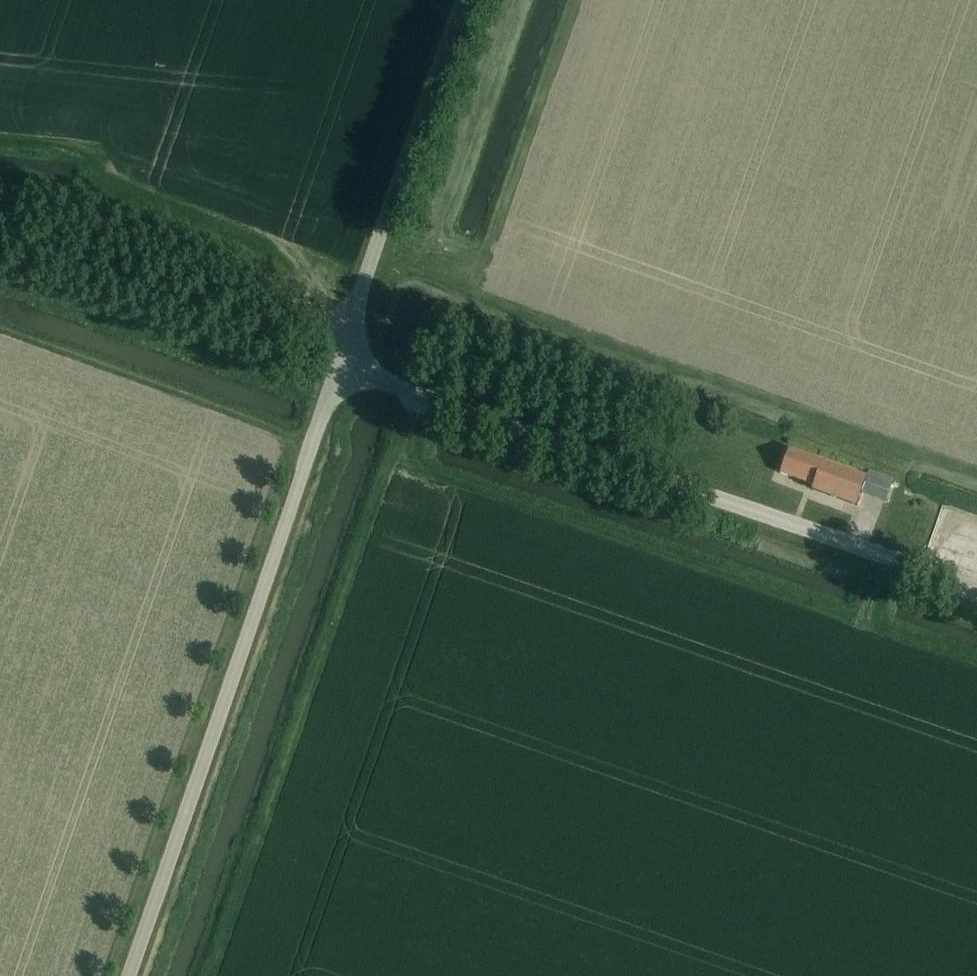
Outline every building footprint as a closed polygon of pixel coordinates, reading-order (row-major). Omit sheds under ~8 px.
[(780,473),(814,484),(822,460),(789,448),(780,473)] [(822,460),(814,484),(812,489),(858,505),(862,493),(883,501),(885,501),(892,479),(869,471),(868,475),(822,460)]
